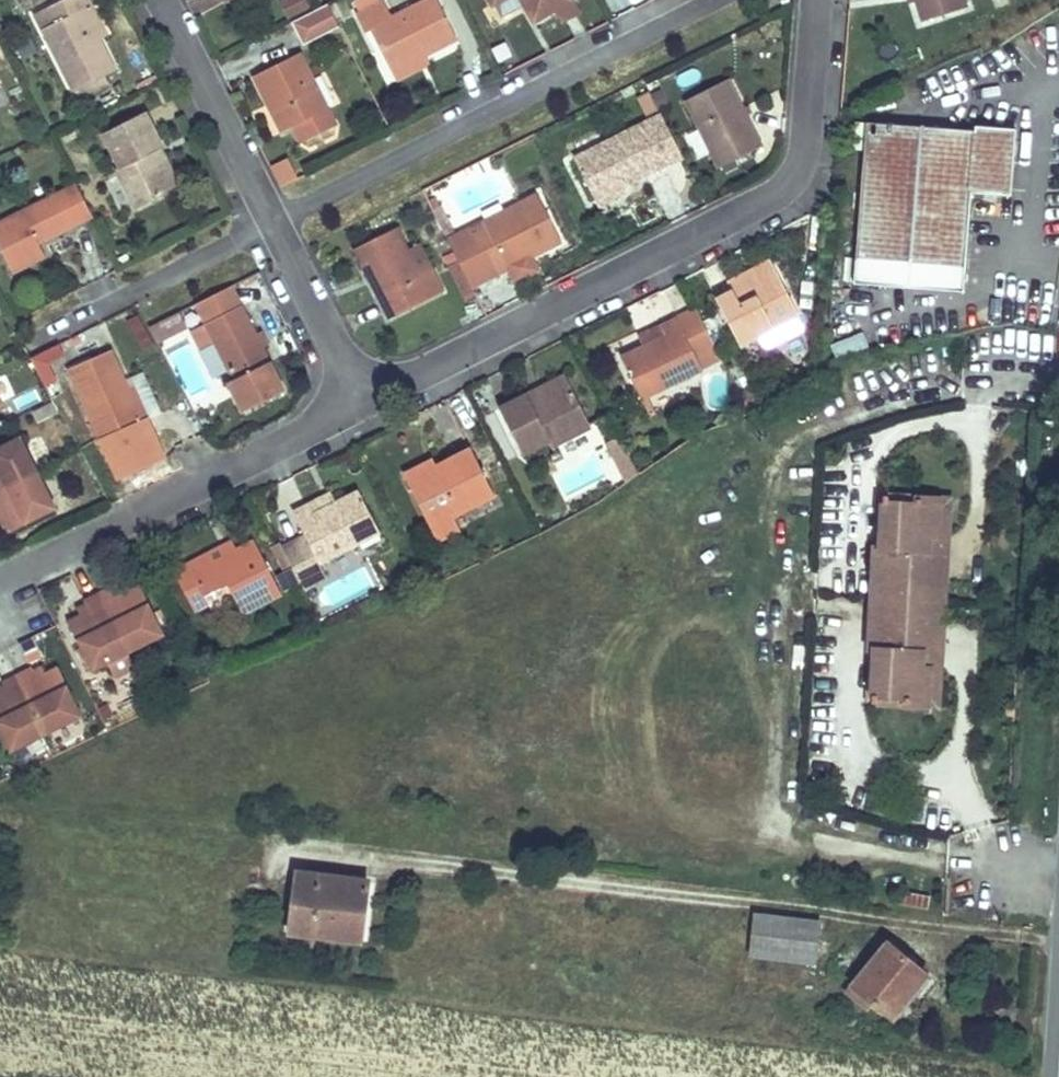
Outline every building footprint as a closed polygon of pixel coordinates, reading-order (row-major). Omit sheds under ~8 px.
[(100,40),(87,13),(94,9),(89,0),(65,0),(36,15),(75,92),(76,91),(104,77),(105,76),(116,71),(100,40)] [(303,0),(286,0),(280,3),(287,16),(306,7),(303,0)] [(436,0),(430,0),(392,18),(384,1),(380,3),(379,0),(357,0),(354,2),(359,13),(356,14),(365,33),(370,30),(389,67),(414,56),(416,55),(414,50),(419,46),(423,55),(424,56),(456,40),(436,0)] [(570,0),(490,0),(493,6),(488,8),(496,23),(526,7),(534,21),(570,0)] [(965,0),(915,0),(915,1),(922,22),(967,8),(965,0)] [(328,6),(291,23),(303,48),(339,31),(328,6)] [(108,36),(95,10),(94,9),(87,13),(100,40),(107,36),(108,36)] [(418,70),(414,61),(424,56),(423,55),(419,46),(414,50),(416,55),(414,56),(389,67),(396,81),(418,70)] [(336,127),(300,54),(255,77),(282,132),(292,127),(301,144),(307,141),(331,129),(336,127)] [(109,83),(105,76),(104,77),(76,91),(76,92),(79,98),(109,84),(109,83)] [(761,148),(728,80),(686,101),(701,132),(709,149),(719,169),(761,148)] [(170,189),(154,153),(162,149),(163,148),(146,114),(104,134),(121,167),(117,169),(137,210),(172,192),(170,189)] [(621,187),(681,157),(661,116),(574,159),(597,207),(624,194),(621,187)] [(1017,130),(975,126),(975,133),(855,122),(852,150),(864,151),(855,261),(854,281),(963,291),(965,271),(970,192),(1011,196),(1017,130)] [(334,136),(331,129),(307,141),(310,148),(334,136)] [(709,149),(701,132),(694,136),(702,152),(702,151),(709,149)] [(181,188),(162,150),(162,149),(154,153),(170,189),(172,192),(180,188),(181,188)] [(280,189),(298,180),(288,158),(270,167),(280,189)] [(93,217),(77,185),(0,224),(0,246),(13,273),(44,256),(38,244),(93,217)] [(562,242),(539,197),(484,223),(493,242),(479,249),(493,277),(509,269),(507,264),(528,253),(531,258),(562,242)] [(420,278),(408,253),(396,230),(355,250),(390,320),(444,293),(433,272),(431,273),(422,278),(420,278)] [(433,272),(421,248),(408,253),(420,278),(422,278),(431,273),(433,272)] [(733,292),(776,271),(775,269),(771,262),(771,261),(728,282),(729,283),(732,291),(733,292)] [(467,302),(477,297),(459,262),(449,267),(467,302)] [(798,317),(776,271),(733,292),(716,300),(739,346),(798,317)] [(242,307),(192,331),(201,350),(216,342),(234,379),(227,382),(242,412),(283,392),(262,349),(255,335),(242,307)] [(641,399),(720,360),(696,311),(661,328),(665,337),(646,346),(621,358),(641,399)] [(141,355),(154,350),(141,316),(128,321),(141,355)] [(665,337),(661,328),(641,337),(642,338),(645,345),(646,346),(665,337)] [(269,346),(262,332),(257,334),(255,335),(262,349),(269,346)] [(141,417),(128,387),(112,350),(69,368),(100,440),(119,432),(126,446),(156,433),(149,417),(148,418),(143,420),(141,417)] [(566,386),(563,379),(555,382),(526,396),(530,405),(567,388),(566,386)] [(149,417),(135,385),(128,387),(141,417),(143,420),(148,418),(149,417)] [(591,428),(571,386),(567,388),(530,405),(526,396),(499,409),(521,454),(548,441),(551,448),(591,428)] [(47,460),(30,426),(0,441),(0,502),(9,498),(13,507),(18,517),(64,494),(47,460)] [(622,442),(608,448),(624,483),(638,477),(622,442)] [(452,517),(494,496),(470,449),(429,469),(427,465),(403,476),(430,528),(452,517)] [(890,493),(883,492),(879,553),(886,553),(890,500),(890,493)] [(379,533),(359,493),(336,504),(314,515),(313,514),(309,506),(309,505),(293,513),(319,564),(379,533)] [(890,493),(890,500),(922,502),(923,495),(890,493)] [(336,504),(331,494),(309,505),(309,506),(313,514),(314,515),(336,504)] [(945,496),(923,495),(922,502),(890,500),(886,553),(893,554),(890,597),(930,599),(935,533),(943,534),(945,496)] [(957,497),(945,496),(943,534),(935,533),(930,599),(950,601),(957,497)] [(9,498),(0,502),(0,504),(3,512),(13,507),(9,498)] [(436,541),(459,531),(458,530),(452,518),(452,517),(430,528),(436,541)] [(282,595),(254,542),(235,552),(192,574),(188,565),(188,564),(173,571),(195,612),(213,603),(209,595),(228,585),(243,615),(282,595)] [(235,551),(231,543),(188,564),(188,565),(192,574),(235,552),(235,551)] [(879,553),(877,596),(890,597),(893,554),(886,553),(879,553)] [(116,601),(127,596),(124,588),(113,593),(116,601)] [(159,639),(136,592),(127,596),(116,601),(113,593),(111,590),(81,604),(82,607),(87,615),(85,616),(76,620),(67,624),(89,672),(125,655),(159,639)] [(890,597),(877,596),(874,639),(881,640),(887,640),(890,597)] [(934,666),(926,666),(930,599),(890,597),(887,640),(881,640),(877,693),(910,695),(909,702),(932,704),(934,666)] [(950,601),(930,599),(926,666),(934,666),(932,704),(943,704),(950,601)] [(87,615),(82,607),(72,612),(73,613),(76,620),(85,616),(87,615)] [(881,640),(874,639),(870,700),(877,700),(877,693),(881,640)] [(43,677),(40,670),(30,675),(29,675),(32,682),(43,677)] [(53,672),(43,677),(32,682),(29,675),(27,672),(0,685),(0,688),(0,689),(3,695),(4,696),(0,698),(0,737),(7,752),(41,735),(76,718),(53,672)] [(910,695),(877,693),(877,700),(909,702),(910,695)] [(316,873),(295,870),(288,922),(359,931),(365,885),(315,878),(316,873)] [(366,879),(316,873),(315,878),(365,885),(366,879)] [(819,921),(754,913),(749,955),(812,962),(819,921)] [(359,931),(288,922),(287,931),(358,939),(359,931)] [(931,978),(885,941),(852,987),(891,1017),(908,994),(914,1000),(931,978)]
